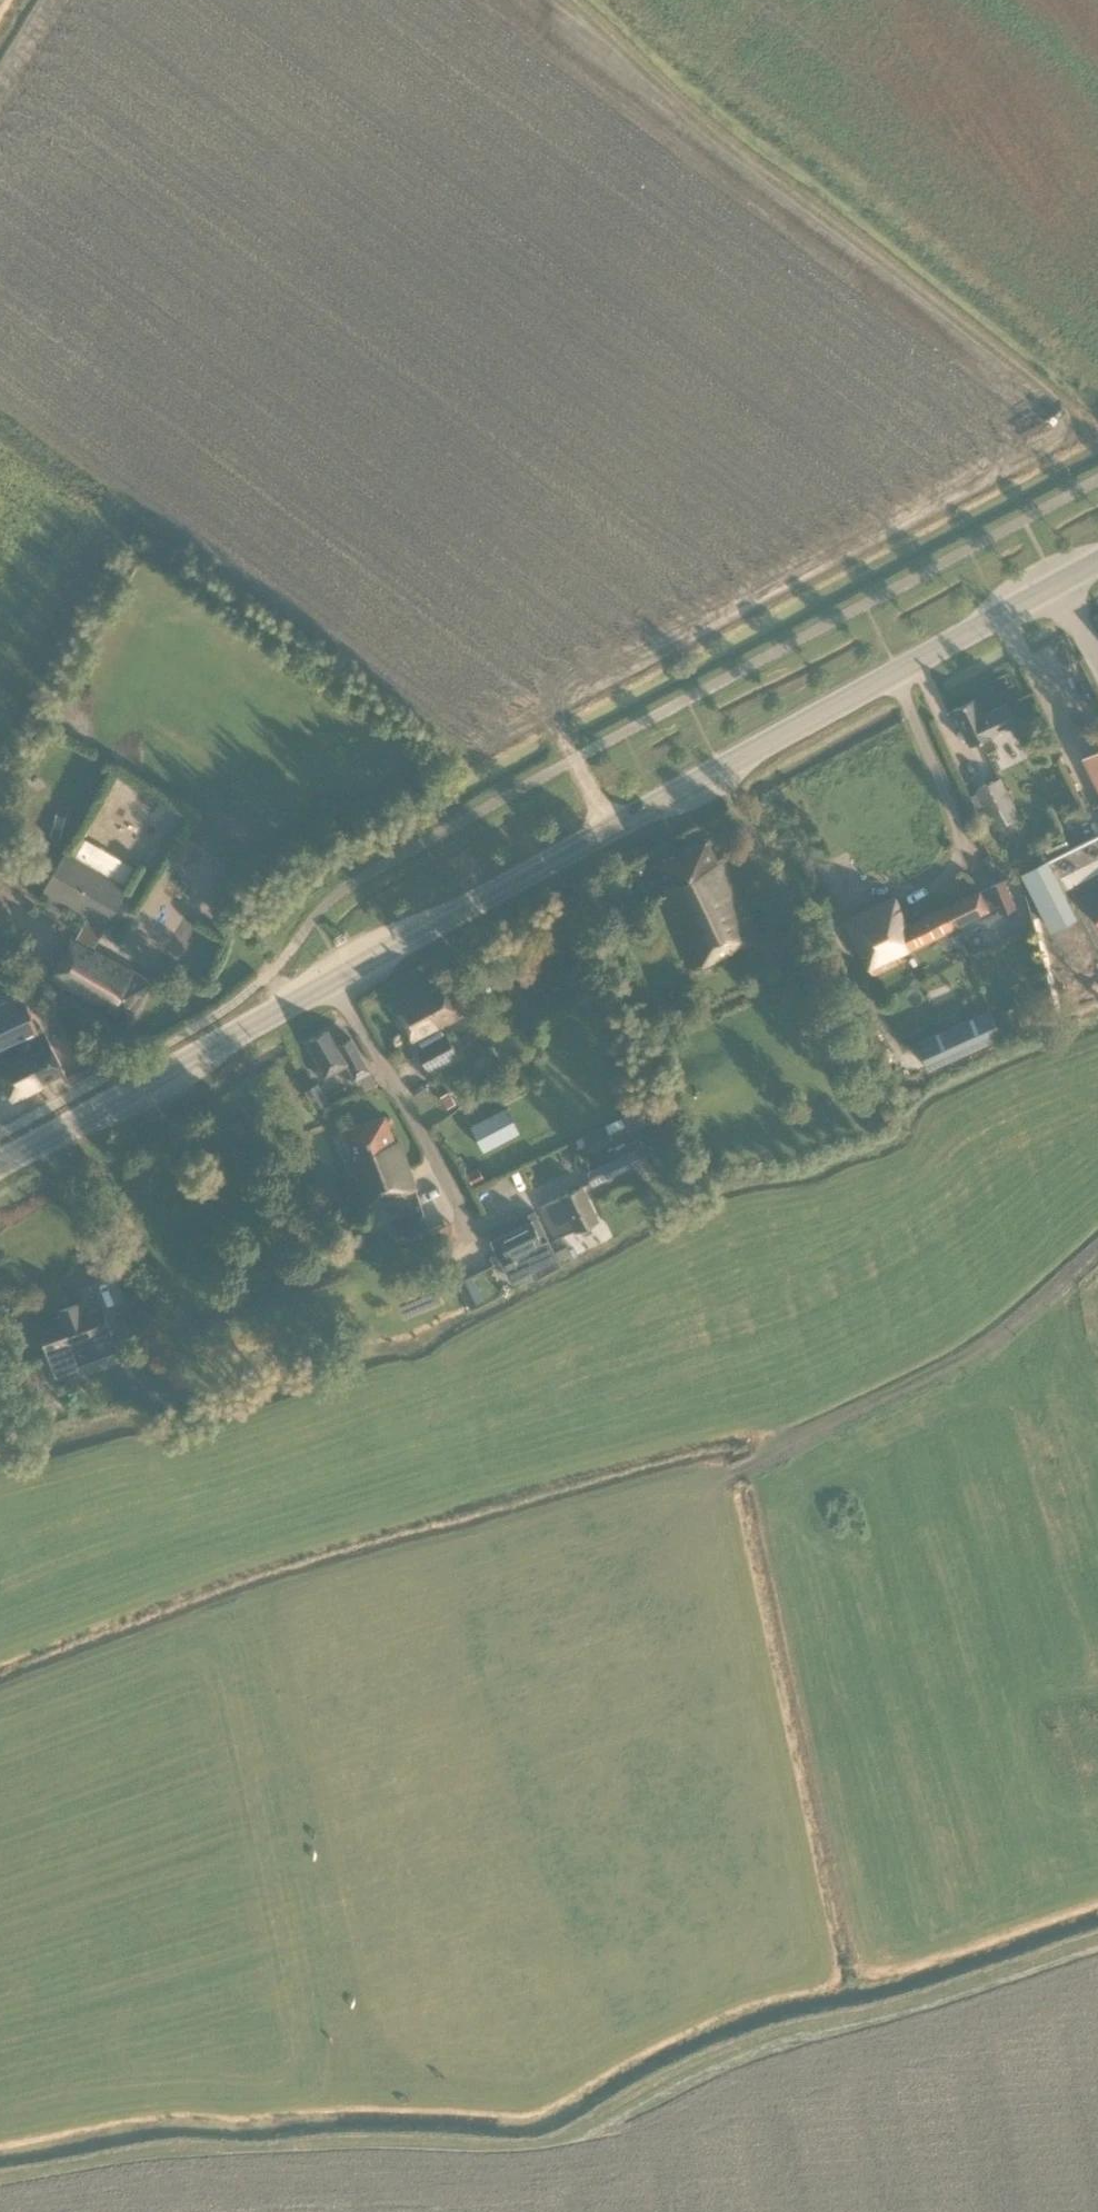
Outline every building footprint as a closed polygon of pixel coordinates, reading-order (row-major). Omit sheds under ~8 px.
[(983,713),(975,698),(953,708),(962,727),(959,729),(957,733),(960,739),(964,741),(968,739),(970,745),(1017,723),(1007,702),(983,713)] [(1083,757),(1097,787),(1097,749),(1083,757)] [(1019,817),(1000,776),(975,788),(977,791),(970,795),(976,807),(983,803),(995,828),(1019,817)] [(1050,853),(1068,845),(1063,833),(1045,841),(1050,853)] [(100,846),(78,834),(67,852),(87,863),(90,865),(100,846)] [(760,936),(722,856),(717,859),(708,839),(654,864),(667,893),(662,896),(695,967),(760,936)] [(94,946),(128,887),(90,865),(87,863),(66,852),(43,892),(88,917),(78,936),(74,935),(48,982),(126,1026),(152,981),(130,969),(131,967),(94,946)] [(1097,877),(1097,855),(1089,859),(1097,877)] [(1057,917),(1072,909),(1047,860),(1019,874),(1049,933),(1062,926),(1057,917)] [(989,886),(944,907),(956,934),(1014,906),(1003,880),(989,886)] [(956,934),(944,907),(908,924),(895,897),(846,920),(872,974),(902,960),(899,954),(951,930),(953,935),(956,934)] [(422,989),(393,1005),(414,1043),(419,1040),(423,1047),(444,1035),(440,1028),(465,1014),(447,981),(424,994),(422,989)] [(28,1007),(0,1019),(0,1049),(23,1039),(27,1048),(0,1060),(0,1066),(16,1102),(46,1088),(43,1082),(65,1073),(44,1027),(38,1030),(28,1007)] [(1022,1007),(1018,1009),(1001,1015),(1006,1030),(1027,1022),(1022,1007)] [(988,1009),(917,1041),(928,1068),(1000,1036),(988,1009)] [(319,1068),(323,1076),(347,1063),(355,1078),(370,1070),(351,1037),(338,1045),(329,1029),(308,1041),(323,1066),(319,1068)] [(429,1070),(459,1054),(447,1033),(444,1035),(423,1047),(418,1050),(429,1070)] [(328,1101),(319,1083),(307,1089),(317,1107),(328,1101)] [(456,1104),(449,1092),(441,1097),(448,1108),(456,1104)] [(471,1126),(484,1149),(519,1130),(506,1107),(471,1126)] [(627,1128),(645,1119),(640,1108),(621,1117),(625,1125),(627,1128)] [(346,1157),(351,1172),(355,1170),(367,1205),(416,1188),(399,1139),(395,1141),(385,1115),(343,1129),(349,1146),(347,1147),(351,1156),(346,1157)] [(609,1133),(625,1125),(621,1117),(605,1125),(609,1133)] [(589,1149),(611,1138),(609,1133),(605,1125),(582,1135),(589,1149)] [(641,1156),(632,1140),(585,1164),(592,1180),(641,1156)] [(483,1179),(478,1168),(467,1173),(473,1184),(483,1179)] [(681,1182),(681,1189),(691,1183),(685,1172),(678,1176),(681,1182)] [(541,1205),(556,1237),(575,1228),(576,1230),(599,1218),(583,1185),(560,1196),(541,1205)] [(396,1227),(400,1240),(427,1232),(423,1218),(396,1227)] [(458,1219),(436,1229),(445,1249),(467,1239),(458,1219)] [(561,1263),(549,1239),(543,1242),(532,1220),(503,1234),(492,1240),(498,1250),(511,1277),(529,1268),(534,1277),(561,1263)] [(557,1251),(562,1262),(574,1256),(569,1245),(557,1251)] [(475,1288),(470,1276),(458,1282),(463,1294),(475,1288)] [(131,1308),(119,1313),(126,1332),(152,1321),(144,1302),(142,1303),(132,1278),(120,1283),(128,1304),(129,1304),(131,1308)] [(59,1310),(64,1323),(40,1331),(55,1376),(78,1367),(70,1345),(93,1337),(97,1349),(114,1343),(109,1329),(111,1328),(103,1306),(84,1313),(81,1302),(59,1310)] [(170,1405),(173,1393),(150,1388),(148,1400),(170,1405)]
